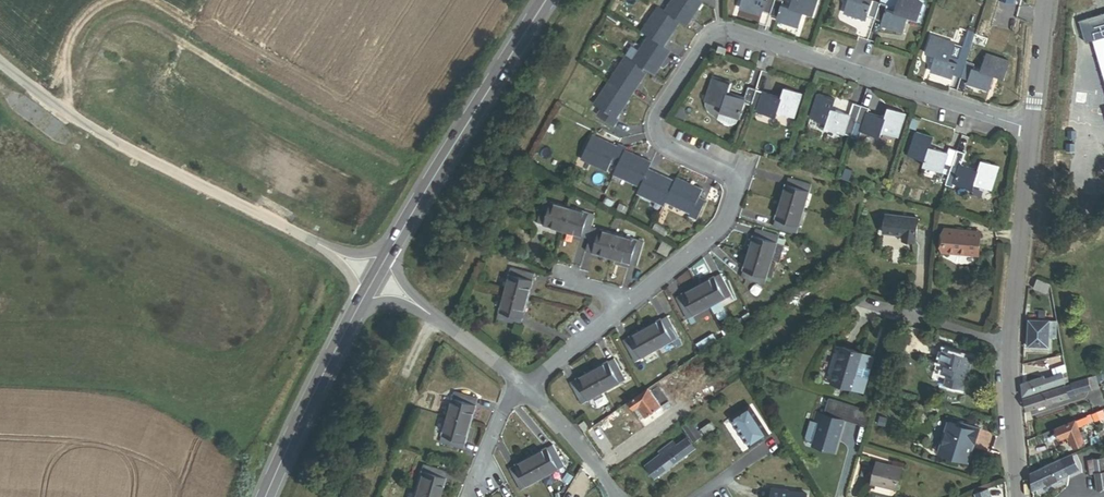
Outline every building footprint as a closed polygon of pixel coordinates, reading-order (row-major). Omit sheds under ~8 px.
[(686,27),(702,2),(698,0),(674,0),(665,13),(678,22),(686,27)] [(763,0),(743,0),(740,9),(761,17),(763,13),(767,1),(763,0)] [(770,15),(775,0),(767,0),(767,1),(763,13),(770,15)] [(781,6),(783,2),(776,0),(775,0),(770,15),(778,18),(781,6)] [(813,17),(819,0),(818,0),(793,0),(790,9),(781,6),(778,18),(776,21),(798,29),(803,14),(813,17)] [(863,3),(864,0),(848,0),(844,14),(866,21),(867,17),(871,6),(863,3)] [(918,22),(923,6),(906,0),(899,0),(894,14),(886,11),(882,22),(881,26),(903,33),(908,18),(918,22)] [(867,17),(874,20),(880,4),(872,2),(871,6),(867,17)] [(882,22),(886,11),(887,7),(880,4),(874,20),(882,22)] [(663,47),(678,22),(665,13),(658,9),(642,33),(649,38),(663,47)] [(1079,22),(1086,43),(1093,41),(1103,38),(1103,14),(1079,22)] [(647,71),(654,76),(670,52),(663,47),(649,38),(633,62),(647,71)] [(957,65),(949,62),(955,45),(931,38),(926,55),(931,56),(929,62),(933,64),(931,72),(953,79),(954,76),(957,65)] [(1093,41),(1103,79),(1103,38),(1093,41)] [(724,54),(726,48),(719,45),(716,52),(724,54)] [(954,76),(961,78),(966,63),(970,51),(963,48),(957,65),(954,76)] [(968,84),(990,91),(994,77),(1004,80),(1009,64),(986,56),(980,72),(972,70),(969,81),(968,84)] [(631,96),(647,71),(633,62),(626,57),(610,82),(631,96)] [(961,78),(969,81),(972,70),(974,65),(966,63),(961,78)] [(739,119),(745,100),(726,95),(729,84),(713,79),(706,104),(722,108),(720,114),(739,119)] [(616,119),(631,96),(610,82),(595,105),(602,110),(598,116),(614,127),(618,120),(616,119)] [(748,106),(751,107),(755,92),(748,90),(745,100),(739,119),(744,120),(748,106)] [(777,113),(794,118),(801,95),(784,90),(782,100),(764,94),(759,109),(758,114),(775,119),(777,113)] [(751,107),(759,109),(764,94),(755,92),(751,107)] [(850,116),(832,110),(835,100),(819,95),(811,119),(827,124),(825,130),(844,136),(844,134),(850,116)] [(598,116),(602,110),(595,105),(591,112),(598,116)] [(844,134),(852,136),(861,107),(854,105),(850,116),(844,134)] [(858,140),(861,133),(867,113),(868,110),(861,107),(852,136),(852,138),(858,140)] [(889,110),(886,119),(867,113),(861,133),(880,139),(881,133),(898,139),(905,115),(889,110)] [(947,154),(930,148),(933,138),(916,133),(916,134),(910,132),(907,143),(912,145),(909,157),(926,162),(924,168),(936,172),(941,174),(941,173),(943,173),(948,175),(950,167),(952,168),(957,152),(949,149),(947,154)] [(615,175),(625,152),(627,149),(619,146),(618,148),(592,137),(582,160),(615,175)] [(641,187),(649,171),(652,164),(625,152),(615,175),(641,187)] [(952,187),(953,185),(959,166),(963,154),(957,152),(952,168),(946,185),(952,187)] [(975,186),(991,191),(998,167),(982,162),(979,172),(959,166),(953,185),(973,191),(975,186)] [(849,180),(852,172),(845,169),(842,177),(849,180)] [(664,206),(666,203),(675,183),(649,171),(641,187),(638,194),(664,206)] [(940,183),(943,173),(941,173),(941,174),(936,172),(933,180),(933,181),(940,183)] [(691,214),(698,199),(702,191),(677,179),(675,183),(666,203),(691,214)] [(781,203),(803,210),(811,186),(789,179),(781,203)] [(606,198),(603,204),(611,209),(615,203),(606,198)] [(690,216),(698,220),(706,202),(698,199),(691,214),(690,216)] [(537,225),(562,232),(569,209),(544,201),(537,225)] [(773,227),(796,234),(803,210),(781,203),(773,227)] [(627,208),(620,205),(617,211),(624,215),(627,208)] [(562,232),(589,240),(592,228),(596,216),(569,209),(562,232)] [(903,240),(915,241),(917,219),(886,215),(884,233),(904,236),(903,240)] [(655,226),(647,221),(642,231),(650,235),(655,226)] [(668,233),(655,226),(650,235),(663,242),(668,233)] [(585,252),(612,259),(619,236),(592,228),(589,240),(585,252)] [(748,253),(772,260),(772,259),(777,243),(779,237),(756,230),(748,253)] [(944,254),(977,257),(978,241),(967,240),(968,233),(946,231),(944,254)] [(612,259),(637,267),(644,243),(619,236),(612,259)] [(667,257),(673,247),(663,242),(658,252),(667,257)] [(780,261),(785,245),(777,243),(772,259),(780,261)] [(741,278),(764,285),(772,260),(748,253),(741,278)] [(505,294),(528,301),(535,275),(512,269),(505,294)] [(710,308),(731,296),(720,275),(698,286),(710,308)] [(1046,294),(1050,286),(1037,280),(1034,288),(1046,294)] [(687,319),(710,308),(698,286),(676,298),(687,319)] [(498,320),(521,326),(528,301),(505,294),(498,320)] [(657,350),(679,338),(668,317),(646,329),(657,350)] [(1049,339),(1056,339),(1057,322),(1029,321),(1027,347),(1048,348),(1049,339)] [(635,362),(657,350),(646,329),(624,341),(635,362)] [(701,350),(716,340),(713,334),(697,344),(701,350)] [(853,388),(864,354),(841,347),(831,381),(853,388)] [(963,390),(973,357),(943,349),(939,362),(944,363),(942,373),(946,375),(944,384),(963,390)] [(593,371),(604,392),(625,381),(614,359),(593,371)] [(662,388),(671,381),(669,379),(682,370),(680,367),(658,382),(662,388)] [(1054,377),(1066,373),(1064,367),(1052,371),(1054,377)] [(582,404),(604,392),(593,371),(570,383),(582,404)] [(1022,384),(1023,397),(1068,382),(1066,373),(1054,377),(1045,380),(1044,377),(1022,384)] [(1091,390),(1099,388),(1096,377),(1088,379),(1088,380),(1091,390)] [(1074,395),(1091,390),(1088,380),(1071,385),(1071,386),(1074,395)] [(1069,397),(1074,395),(1071,386),(1066,387),(1069,397)] [(1069,399),(1069,397),(1066,387),(1024,400),(1027,413),(1037,409),(1038,412),(1043,410),(1043,407),(1069,399)] [(641,420),(660,407),(648,389),(629,403),(641,420)] [(447,418),(470,425),(478,399),(454,393),(447,418)] [(703,404),(708,400),(705,395),(700,399),(703,404)] [(664,411),(671,407),(668,403),(662,407),(664,411)] [(769,437),(748,407),(730,420),(751,449),(769,437)] [(1103,419),(1103,413),(1103,411),(1092,415),(1095,423),(1100,420),(1103,419)] [(835,452),(844,420),(816,412),(814,421),(819,423),(812,445),(835,452)] [(1084,432),(1081,433),(1079,428),(1090,424),(1087,417),(1056,429),(1060,441),(1069,437),(1073,449),(1085,444),(1084,441),(1086,440),(1084,432)] [(440,444),(463,450),(470,425),(447,418),(440,444)] [(694,443),(702,438),(691,421),(683,427),(694,443)] [(973,454),(981,427),(965,422),(964,426),(950,422),(947,430),(946,430),(942,444),(943,444),(941,453),(967,461),(969,453),(973,454)] [(702,429),(706,435),(715,429),(711,423),(702,429)] [(1091,446),(1102,441),(1099,435),(1095,437),(1095,436),(1091,438),(1091,446)] [(691,453),(695,450),(687,438),(682,441),(691,453)] [(645,465),(655,479),(691,453),(682,441),(676,446),(673,441),(659,452),(660,454),(645,465)] [(542,479),(565,467),(553,446),(531,458),(542,479)] [(1068,474),(1078,470),(1071,456),(1031,474),(1033,492),(1069,476),(1068,474)] [(521,491),(542,479),(531,458),(509,470),(521,491)] [(860,464),(868,466),(870,460),(862,458),(860,464)] [(1092,460),(1088,462),(1090,475),(1095,474),(1097,490),(1103,489),(1103,459),(1092,460)] [(872,483),(896,489),(902,468),(877,462),(872,483)] [(437,496),(439,496),(446,473),(423,466),(416,491),(437,496)] [(806,493),(788,491),(788,489),(772,487),(771,496),(806,496),(806,493)]
